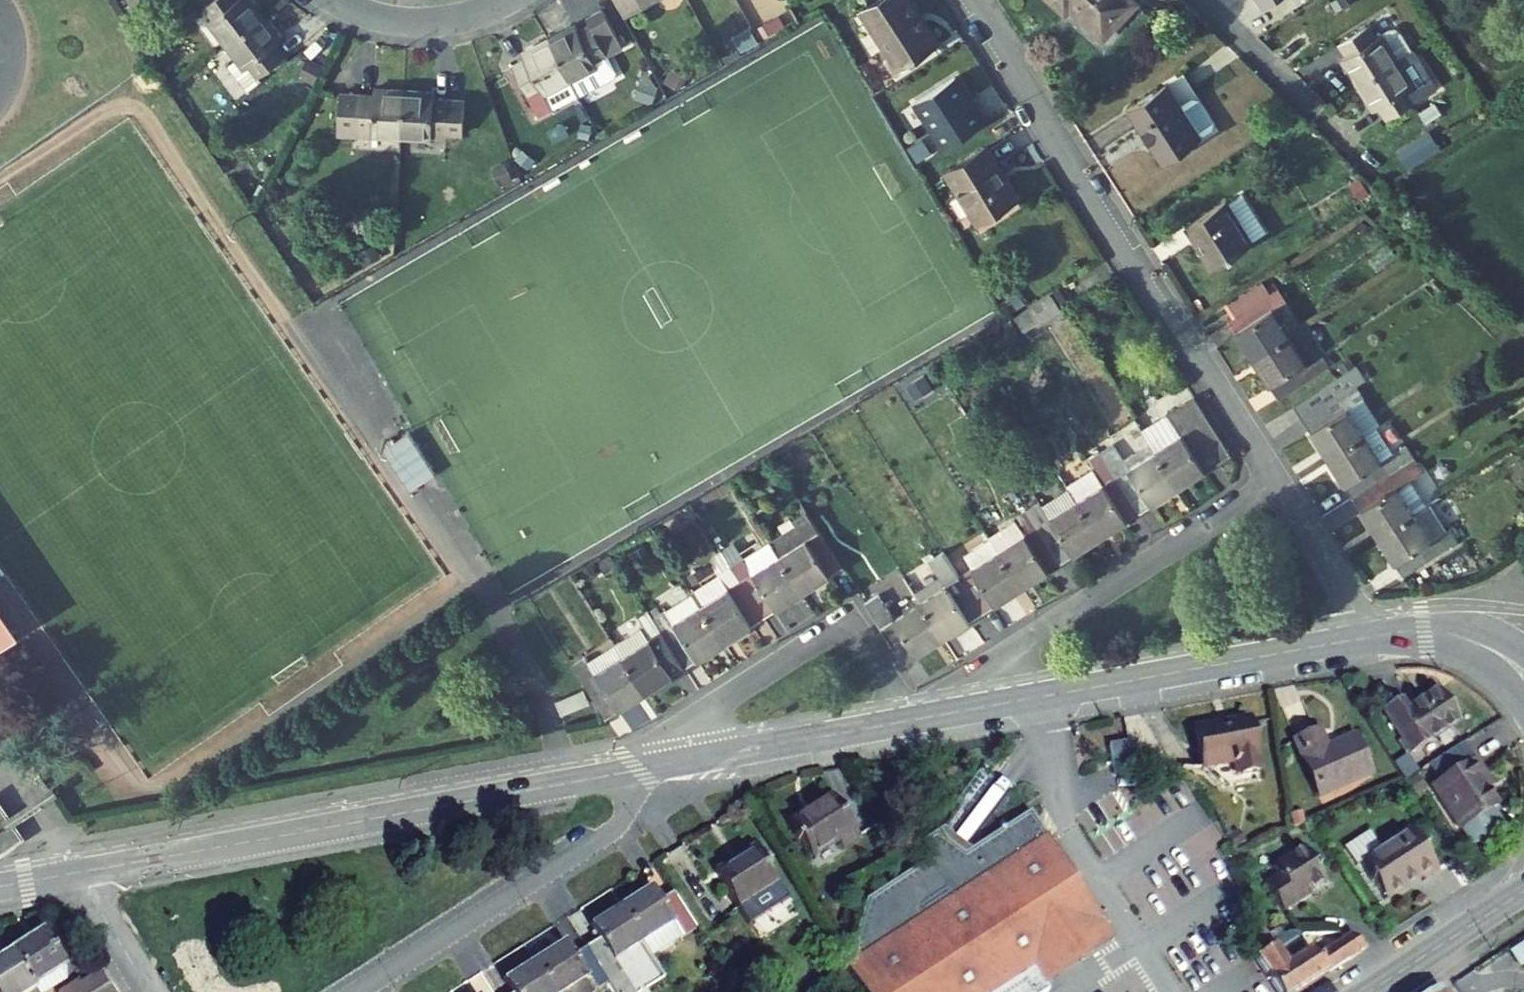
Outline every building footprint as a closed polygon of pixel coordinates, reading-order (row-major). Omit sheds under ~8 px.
[(133,11),(141,7),(137,0),(128,0),(133,11)] [(206,5),(205,6),(214,17),(208,21),(226,45),(264,16),(252,0),(212,0),(206,5)] [(625,17),(643,7),(639,0),(616,0),(625,17)] [(863,12),(899,67),(938,43),(910,0),(881,0),(863,12)] [(1132,0),(1055,0),(1066,10),(1072,3),(1081,11),(1079,13),(1103,35),(1105,33),(1134,2),(1132,0)] [(1264,8),(1277,0),(1259,0),(1264,8)] [(1333,1),(1337,10),(1346,4),(1344,0),(1334,0),(1333,1)] [(575,26),(549,39),(571,82),(578,95),(616,74),(606,55),(623,46),(605,10),(588,19),(590,25),(579,31),(575,26)] [(781,15),(759,27),(763,34),(785,22),(781,15)] [(264,16),(226,45),(237,60),(244,69),(249,65),(258,76),(285,56),(276,44),(282,40),(264,16)] [(1370,26),(1339,44),(1346,57),(1342,59),(1358,85),(1411,50),(1401,33),(1397,31),(1395,29),(1389,30),(1377,37),(1370,26)] [(760,43),(752,28),(733,38),(739,50),(741,53),(760,43)] [(553,109),(552,108),(545,95),(571,82),(549,39),(523,53),(526,60),(513,66),(539,116),(553,109)] [(1413,49),(1411,50),(1358,85),(1373,110),(1379,107),(1387,119),(1436,88),(1413,49)] [(741,53),(739,50),(722,58),(726,64),(742,55),(741,53)] [(322,64),(310,58),(300,78),(312,84),(322,64)] [(247,91),(261,80),(258,76),(249,65),(244,69),(237,60),(229,66),(236,75),(247,91)] [(910,101),(942,149),(986,120),(954,72),(910,101)] [(685,81),(671,73),(666,81),(679,89),(685,81)] [(1184,77),(1167,87),(1179,105),(1195,95),(1184,77)] [(659,87),(642,81),(635,98),(652,105),(659,87)] [(571,82),(545,95),(552,108),(578,95),(571,82)] [(1129,108),(1164,163),(1201,140),(1179,105),(1167,87),(1166,85),(1129,108)] [(374,96),(340,94),(338,133),(357,135),(358,128),(371,129),(371,136),(401,137),(404,90),(375,89),(374,96)] [(434,92),(404,90),(401,137),(431,139),(432,133),(463,134),(464,102),(433,99),(434,92)] [(1438,146),(1429,133),(1402,153),(1409,165),(1438,146)] [(984,148),(948,171),(980,221),(1016,199),(984,148)] [(515,160),(526,169),(533,161),(521,152),(515,160)] [(1366,194),(1359,181),(1352,186),(1360,197),(1366,194)] [(1266,231),(1243,193),(1227,203),(1251,241),(1266,231)] [(1252,243),(1251,241),(1227,203),(1226,201),(1187,227),(1213,268),(1252,243)] [(1371,227),(1362,223),(1358,229),(1368,234),(1371,227)] [(1233,316),(1268,294),(1260,281),(1225,303),(1233,316)] [(1254,358),(1290,336),(1273,309),(1285,301),(1277,288),(1268,294),(1233,316),(1229,319),(1254,358)] [(1051,295),(1014,317),(1025,333),(1033,328),(1032,326),(1060,309),(1051,295)] [(1019,338),(1018,326),(1004,328),(1005,340),(1019,338)] [(1328,366),(1303,327),(1290,336),(1254,358),(1279,397),(1328,366)] [(1355,364),(1350,357),(1338,365),(1342,373),(1355,364)] [(1364,434),(1377,426),(1379,425),(1354,386),(1364,379),(1356,366),(1295,406),(1328,458),(1364,434)] [(935,381),(930,372),(900,390),(905,398),(935,381)] [(1181,434),(1155,450),(1179,486),(1230,453),(1193,396),(1168,412),(1181,434)] [(894,398),(885,403),(888,408),(897,403),(894,398)] [(879,409),(876,404),(861,413),(864,418),(879,409)] [(945,410),(926,422),(932,431),(950,419),(945,410)] [(1142,430),(1150,443),(1155,450),(1181,434),(1168,412),(1142,430)] [(1377,426),(1364,434),(1381,461),(1394,453),(1377,426)] [(1353,497),(1414,458),(1406,446),(1394,453),(1381,461),(1364,434),(1328,458),(1353,497)] [(1123,460),(1128,467),(1155,450),(1150,443),(1123,460)] [(1115,446),(1102,453),(1139,512),(1179,486),(1155,450),(1128,467),(1123,460),(1115,446)] [(1103,484),(1077,500),(1100,537),(1139,512),(1102,453),(1090,461),(1093,468),(1103,484)] [(1378,536),(1415,513),(1397,487),(1410,478),(1422,470),(1414,458),(1353,497),(1378,536)] [(1069,488),(1077,500),(1103,484),(1093,468),(1066,484),(1069,488)] [(1490,472),(1479,479),(1483,486),(1495,479),(1490,472)] [(1426,505),(1410,478),(1397,487),(1415,513),(1426,505)] [(1026,509),(1028,511),(1061,562),(1100,537),(1077,500),(1069,488),(1041,506),(1039,501),(1026,509)] [(1444,531),(1428,504),(1426,505),(1415,513),(1378,536),(1403,575),(1457,540),(1450,528),(1444,531)] [(990,538),(998,551),(1021,587),(1061,562),(1028,511),(989,536),(990,538)] [(796,524),(770,540),(803,592),(843,566),(807,512),(794,520),(796,524)] [(965,554),(973,566),(998,551),(990,538),(965,554)] [(726,557),(728,561),(764,617),(803,592),(770,540),(744,558),(738,549),(726,557)] [(726,557),(738,549),(734,542),(722,550),(726,557)] [(946,584),(920,600),(943,637),(982,612),(959,575),(943,551),(931,559),(941,576),(946,584)] [(973,566),(959,575),(982,612),(1021,587),(998,551),(973,566)] [(610,556),(600,561),(606,572),(616,566),(610,556)] [(723,573),(692,592),(725,642),(764,617),(728,561),(719,566),(723,573)] [(695,583),(705,576),(700,568),(689,575),(695,583)] [(915,592),(920,600),(946,584),(941,576),(915,592)] [(692,592),(653,618),(685,667),(725,642),(692,592)] [(894,618),(878,594),(865,602),(904,663),(943,637),(920,600),(894,618)] [(18,631),(0,604),(0,644),(18,631)] [(622,655),(646,691),(685,667),(653,618),(650,612),(638,620),(642,627),(649,638),(622,655)] [(622,655),(649,638),(642,627),(616,644),(622,655)] [(622,655),(616,644),(589,661),(595,672),(622,655)] [(595,672),(589,661),(585,657),(573,665),(607,716),(646,691),(622,655),(595,672)] [(1384,711),(1410,753),(1457,723),(1437,691),(1406,711),(1400,701),(1384,711)] [(1237,775),(1260,771),(1250,719),(1196,729),(1203,769),(1235,763),(1237,775)] [(1319,797),(1370,775),(1354,738),(1326,750),(1318,732),(1295,742),(1319,797)] [(1119,765),(1131,763),(1128,743),(1109,746),(1113,766),(1119,765)] [(1491,786),(1474,760),(1473,760),(1462,743),(1427,766),(1438,782),(1432,787),(1460,831),(1462,830),(1472,846),(1477,846),(1501,831),(1502,826),(1492,811),(1494,809),(1483,791),(1487,789),(1491,786)] [(1416,796),(1425,790),(1416,776),(1407,782),(1416,796)] [(1494,809),(1498,806),(1487,789),(1483,791),(1494,809)] [(841,850),(859,839),(833,798),(790,825),(796,835),(794,836),(796,840),(798,838),(811,859),(837,843),(841,850)] [(3,850),(21,837),(0,807),(0,847),(3,850)] [(1292,827),(1305,824),(1302,811),(1289,814),(1292,827)] [(1033,967),(1077,939),(1085,953),(1110,936),(1036,822),(1030,812),(964,855),(947,841),(939,831),(917,846),(927,862),(867,901),(847,967),(863,991),(994,991),(1033,967)] [(1423,882),(1439,872),(1412,830),(1380,851),(1369,834),(1345,849),(1356,866),(1361,863),(1385,900),(1420,878),(1423,882)] [(1229,837),(1235,847),(1242,843),(1236,832),(1229,837)] [(1300,896),(1325,881),(1303,847),(1272,867),(1278,875),(1265,883),(1282,911),(1301,899),(1300,896)] [(717,878),(737,909),(778,883),(755,848),(738,859),(740,863),(717,878)] [(738,859),(715,874),(717,878),(740,863),(738,859)] [(681,938),(695,929),(673,894),(660,902),(652,888),(621,908),(643,941),(672,923),(681,938)] [(643,941),(621,908),(591,927),(599,940),(586,948),(614,991),(633,991),(613,960),(643,941)] [(652,956),(681,938),(672,923),(643,941),(652,956)] [(1326,975),(1315,958),(1310,951),(1299,957),(1285,967),(1282,961),(1262,931),(1243,943),(1275,991),(1300,991),(1326,975)] [(10,952),(33,988),(65,968),(42,932),(10,952)] [(1114,941),(1110,936),(1085,953),(1077,939),(1033,967),(1045,986),(1110,944),(1114,941)] [(1326,975),(1363,951),(1347,936),(1315,958),(1326,975)] [(586,948),(574,956),(565,943),(535,963),(554,991),(614,991),(586,948)] [(33,988),(10,952),(0,959),(0,991),(35,991),(33,988)] [(1299,957),(1296,952),(1282,961),(1285,967),(1299,957)] [(535,963),(505,982),(511,991),(554,991),(535,963)] [(66,981),(65,968),(33,988),(35,991),(48,991),(66,981)] [(79,983),(77,979),(56,991),(100,991),(110,986),(100,970),(79,983)]
